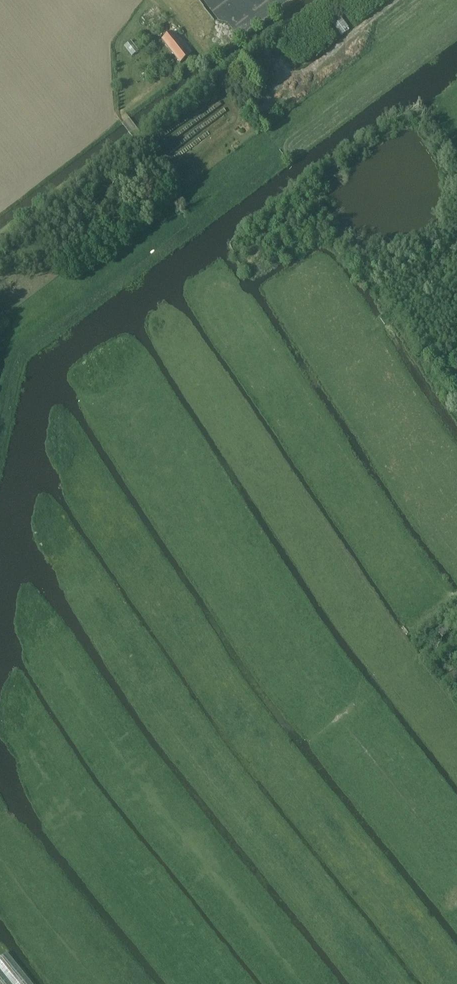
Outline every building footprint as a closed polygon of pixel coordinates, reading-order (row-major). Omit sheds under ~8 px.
[(338,13),(330,20),(341,35),(350,29),(338,13)] [(237,34),(237,31),(236,28),(235,25),(233,22),(230,20),(227,18),(223,17),(221,17),(218,17),(216,18),(213,19),(210,21),(208,23),(206,26),(205,29),(205,33),(205,37),(205,39),(207,42),(209,45),(211,47),(214,48),(217,50),(220,50),(223,50),(227,49),(230,47),(232,46),(234,43),(236,40),(237,37),(237,34)] [(190,56),(178,40),(172,32),(162,40),(180,63),(190,56)] [(0,958),(0,983),(33,983),(7,952),(0,958)]
